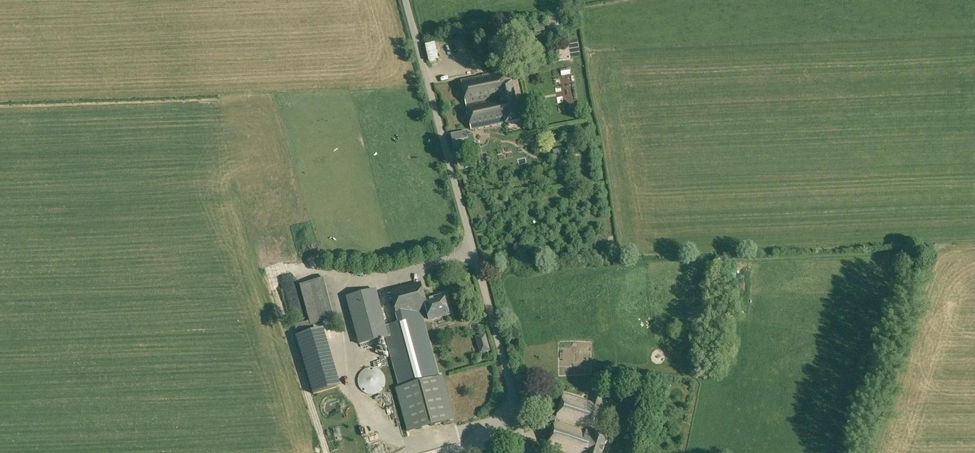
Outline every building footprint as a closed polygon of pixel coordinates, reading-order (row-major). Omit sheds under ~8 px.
[(547,18),(548,27),(559,26),(558,17),(547,18)] [(534,25),(535,33),(545,31),(544,23),(534,25)] [(425,45),(429,62),(439,59),(435,43),(425,45)] [(504,73),(462,81),(472,130),(506,123),(506,124),(520,121),(512,83),(506,84),(504,73)] [(451,134),(454,150),(475,146),(473,134),(467,135),(467,131),(451,134)] [(566,134),(569,149),(582,147),(579,132),(566,134)] [(554,151),(556,159),(564,157),(561,149),(554,151)] [(295,280),(294,281),(292,274),(286,277),(291,289),(298,286),(295,280)] [(312,282),(301,285),(311,324),(339,317),(328,278),(312,282)] [(430,320),(449,315),(444,296),(426,301),(421,284),(391,291),(400,323),(386,327),(376,290),(347,297),(359,344),(387,337),(400,388),(439,378),(421,311),(428,309),(430,320)] [(298,330),(314,389),(341,382),(325,323),(298,330)] [(476,337),(478,345),(487,343),(485,335),(476,337)] [(359,382),(360,387),(362,390),(367,393),(374,394),(380,392),(384,386),(385,381),(385,376),(383,373),(380,371),(377,369),(373,368),(368,368),(364,370),(361,373),(359,377),(359,382)] [(400,388),(397,389),(409,432),(453,420),(441,377),(439,378),(400,388)] [(608,435),(592,430),(603,397),(595,394),(592,403),(565,395),(548,449),(560,452),(603,452),(608,435)] [(387,438),(377,442),(381,452),(392,452),(387,438)] [(541,446),(525,441),(522,452),(539,452),(541,446)]
